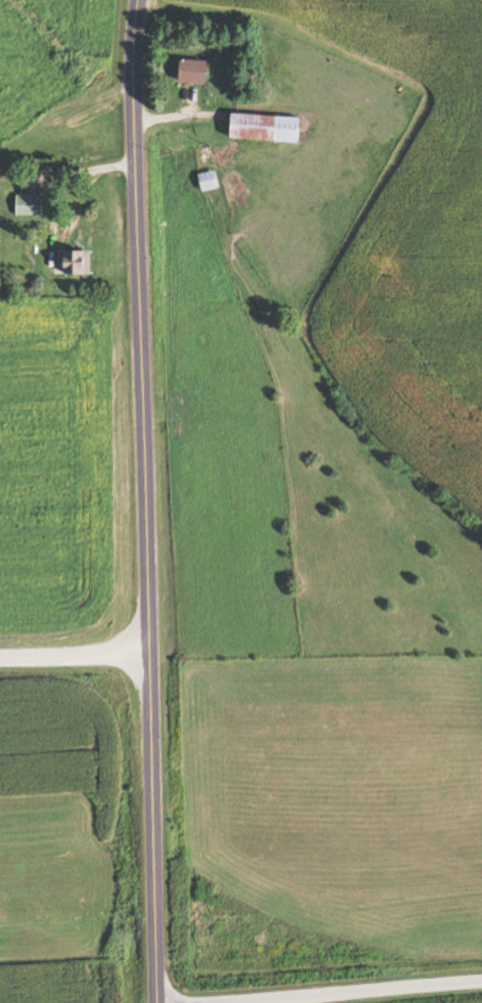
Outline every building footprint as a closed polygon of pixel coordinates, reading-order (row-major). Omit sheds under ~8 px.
[(210,84),(210,61),(183,60),(182,83),(210,84)] [(303,117),(234,115),(233,140),(302,143),(303,117)] [(220,187),(215,170),(196,176),(201,193),(220,187)] [(45,195),(13,195),(13,216),(45,216),(45,195)] [(45,274),(94,274),(94,251),(45,251),(45,274)]
